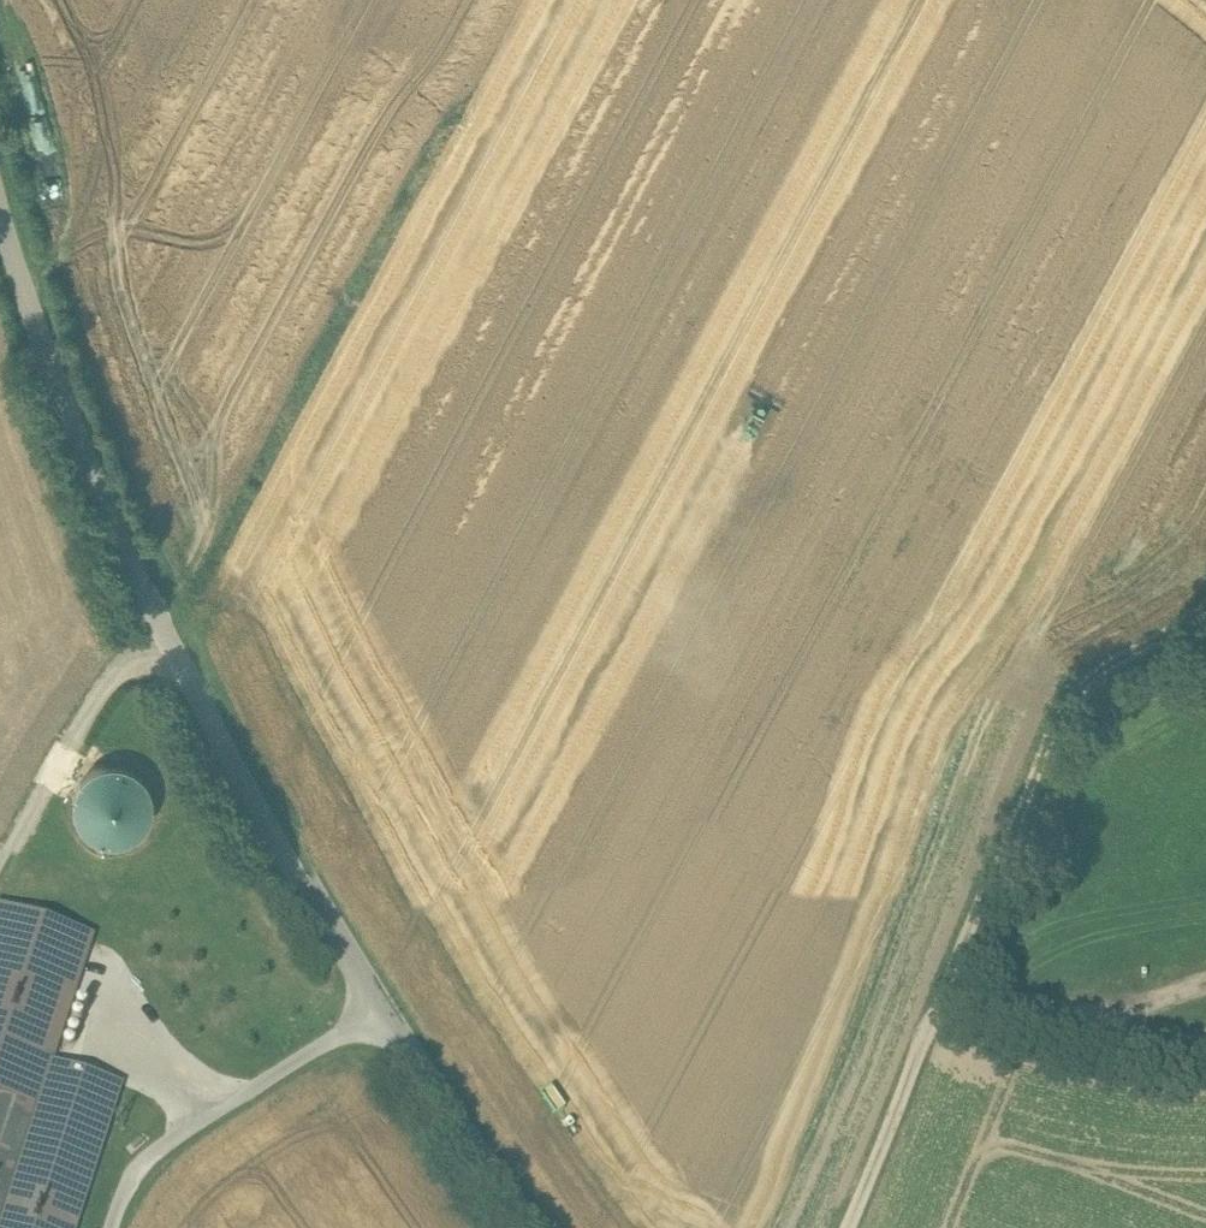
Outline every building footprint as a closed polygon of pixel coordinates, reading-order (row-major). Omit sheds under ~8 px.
[(149,834),(161,766),(99,755),(87,823),(149,834)] [(0,913),(0,1103),(36,1115),(0,1227),(78,1227),(122,1092),(52,1070),(93,943),(0,913)] [(36,1115),(0,1103),(0,1227),(36,1115)]
